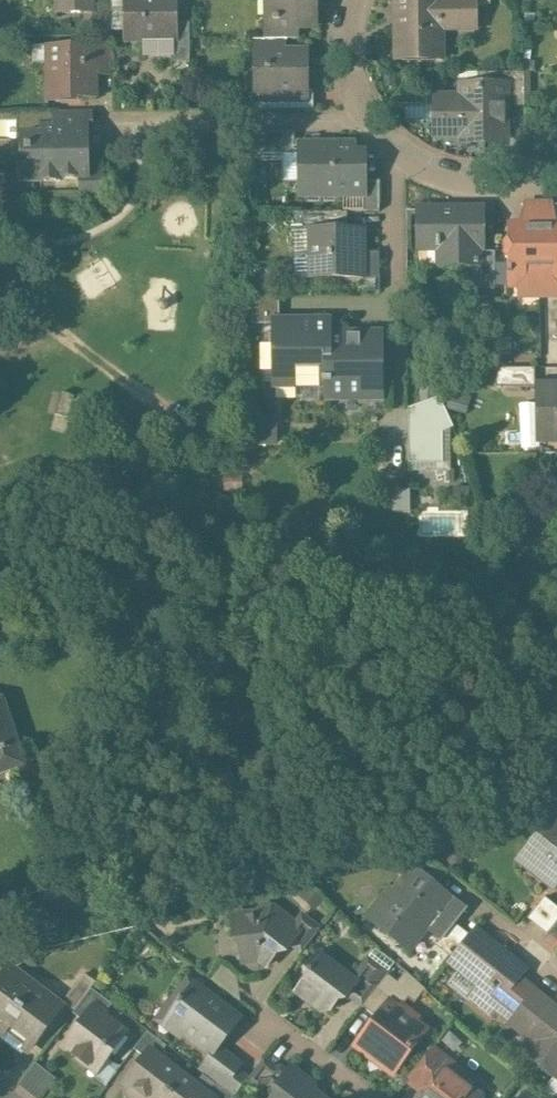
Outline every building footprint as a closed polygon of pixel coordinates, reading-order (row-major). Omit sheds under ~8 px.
[(59,15),(61,15),(61,14),(86,14),(91,14),(92,14),(92,7),(92,0),(59,0),(59,15)] [(125,42),(172,41),(177,41),(176,23),(176,0),(125,0),(125,42)] [(266,40),(285,40),(297,40),(297,28),(315,28),(314,0),(266,0),(266,40)] [(397,60),(443,59),(443,33),(477,33),(477,6),(477,0),(397,0),(397,60)] [(108,7),(92,7),(92,14),(91,14),(86,14),(86,33),(108,33),(108,7)] [(190,23),(176,23),(177,41),(172,41),(172,63),(190,63),(190,23)] [(285,56),(285,40),(266,40),(255,40),(255,111),(313,111),(313,92),(306,91),(306,56),(285,56)] [(112,46),(48,46),(48,100),(95,99),(95,74),(113,74),(112,46)] [(524,72),(482,73),(482,88),(504,88),(504,103),(525,103),(524,72)] [(504,103),(504,88),(482,88),(461,88),(461,99),(438,99),(439,127),(461,127),(461,140),(504,140),(504,103)] [(85,115),(56,115),(56,129),(43,129),(43,136),(27,136),(27,147),(23,147),(23,152),(27,152),(28,182),(56,182),(56,179),(82,178),(87,178),(87,173),(86,158),(83,158),(83,134),(85,135),(85,115)] [(293,156),(293,133),(258,133),(259,156),(293,156)] [(351,147),(298,148),(299,195),(362,194),(364,194),(363,183),(363,167),(354,167),(354,160),(351,158),(351,147)] [(100,195),(100,173),(87,173),(87,178),(82,178),(82,195),(100,195)] [(379,212),(379,183),(363,183),(364,194),(362,194),(362,212),(379,212)] [(483,251),(482,210),(420,211),(420,248),(449,248),(449,266),(471,266),(473,266),(483,266),(483,251)] [(346,229),(345,212),(300,213),(300,235),(303,234),(303,255),(308,255),(309,279),(366,278),(366,277),(361,277),(360,229),(346,229)] [(539,226),(508,226),(508,240),(504,244),(504,256),(508,260),(509,286),(539,286),(539,226)] [(539,226),(539,286),(556,286),(556,226),(539,226)] [(473,266),(471,266),(472,289),(495,288),(495,251),(483,251),(483,266),(473,266)] [(380,336),(329,336),(328,323),(275,323),(275,386),(327,386),(327,399),(381,399),(380,336)] [(535,369),(496,369),(496,388),(535,388),(535,369)] [(540,387),(540,440),(556,440),(556,386),(540,387)] [(472,397),(453,391),(448,407),(467,413),(472,397)] [(89,401),(62,393),(56,416),(83,423),(89,401)] [(439,398),(408,409),(409,464),(443,464),(442,433),(453,428),(439,398)] [(263,444),(281,443),(280,412),(262,413),(263,444)] [(468,509),(421,509),(421,534),(468,534),(468,509)] [(0,700),(0,772),(23,765),(2,701),(0,700)] [(527,846),(540,857),(530,870),(554,890),(556,886),(556,812),(556,811),(527,846)] [(449,873),(428,855),(397,863),(412,876),(416,871),(437,888),(449,873)] [(437,888),(416,871),(412,876),(375,922),(391,936),(392,942),(396,946),(402,944),(406,948),(424,925),(443,940),(465,911),(458,906),(443,892),(437,888)] [(323,899),(312,889),(303,899),(313,909),(323,899)] [(527,919),(547,935),(556,922),(556,908),(544,897),(527,919)] [(277,913),(232,919),(235,937),(240,942),(243,961),(259,959),(268,965),(281,948),(290,946),(288,932),(294,926),(277,913)] [(321,930),(302,916),(294,926),(288,932),(290,946),(302,955),(321,930)] [(527,971),(476,929),(449,963),(478,986),(469,996),(493,1015),(495,1012),(520,980),(527,971)] [(352,981),(318,956),(307,970),(308,977),(303,984),(304,991),(317,1000),(318,1006),(325,1011),(332,1010),(340,999),(348,998),(349,997),(358,985),(352,981)] [(368,959),(352,981),(358,985),(349,997),(362,1008),(378,986),(374,983),(383,971),(368,959)] [(10,971),(0,984),(0,1030),(28,1051),(60,1009),(10,971)] [(84,976),(63,1004),(74,1013),(91,990),(95,985),(84,976)] [(520,980),(495,1012),(509,1022),(534,991),(520,980)] [(224,1007),(194,985),(188,981),(172,1002),(178,1007),(170,1018),(185,1029),(181,1034),(211,1057),(212,1058),(219,1049),(232,1032),(215,1019),(224,1007)] [(378,986),(362,1008),(377,1018),(388,1003),(399,1012),(410,997),(395,986),(391,990),(385,991),(378,986)] [(112,1005),(91,990),(74,1013),(73,1014),(83,1022),(94,1008),(104,1016),(112,1005)] [(534,991),(509,1022),(525,1035),(529,1030),(544,1042),(530,1059),(556,1080),(556,1078),(556,1010),(534,991)] [(399,1012),(388,1003),(377,1018),(356,1046),(371,1058),(377,1050),(401,1068),(415,1049),(411,1046),(424,1030),(399,1012)] [(104,1016),(94,1008),(83,1022),(64,1048),(76,1057),(74,1058),(87,1068),(94,1059),(103,1065),(112,1054),(115,1057),(129,1038),(103,1018),(104,1016)] [(167,1047),(148,1032),(134,1050),(145,1058),(149,1053),(158,1059),(167,1047)] [(242,1066),(219,1049),(212,1058),(211,1057),(200,1072),(206,1077),(224,1090),(242,1066)] [(432,1049),(408,1081),(423,1093),(444,1065),(446,1066),(449,1062),(432,1049)] [(149,1053),(145,1058),(125,1085),(143,1097),(167,1097),(182,1078),(158,1059),(149,1053)] [(276,1069),(264,1060),(247,1083),(260,1093),(264,1087),(270,1086),(275,1090),(288,1073),(282,1068),(276,1069)] [(56,1073),(32,1063),(22,1090),(43,1097),(46,1097),(56,1073)] [(444,1065),(423,1093),(419,1097),(468,1097),(473,1092),(460,1082),(463,1078),(462,1071),(456,1067),(449,1069),(446,1066),(444,1065)] [(291,1069),(288,1073),(275,1090),(276,1096),(275,1097),(318,1097),(313,1094),(311,1084),(291,1069)] [(206,1077),(197,1089),(209,1097),(219,1097),(224,1091),(224,1090),(206,1077)] [(182,1078),(167,1097),(209,1097),(197,1089),(182,1078)]
